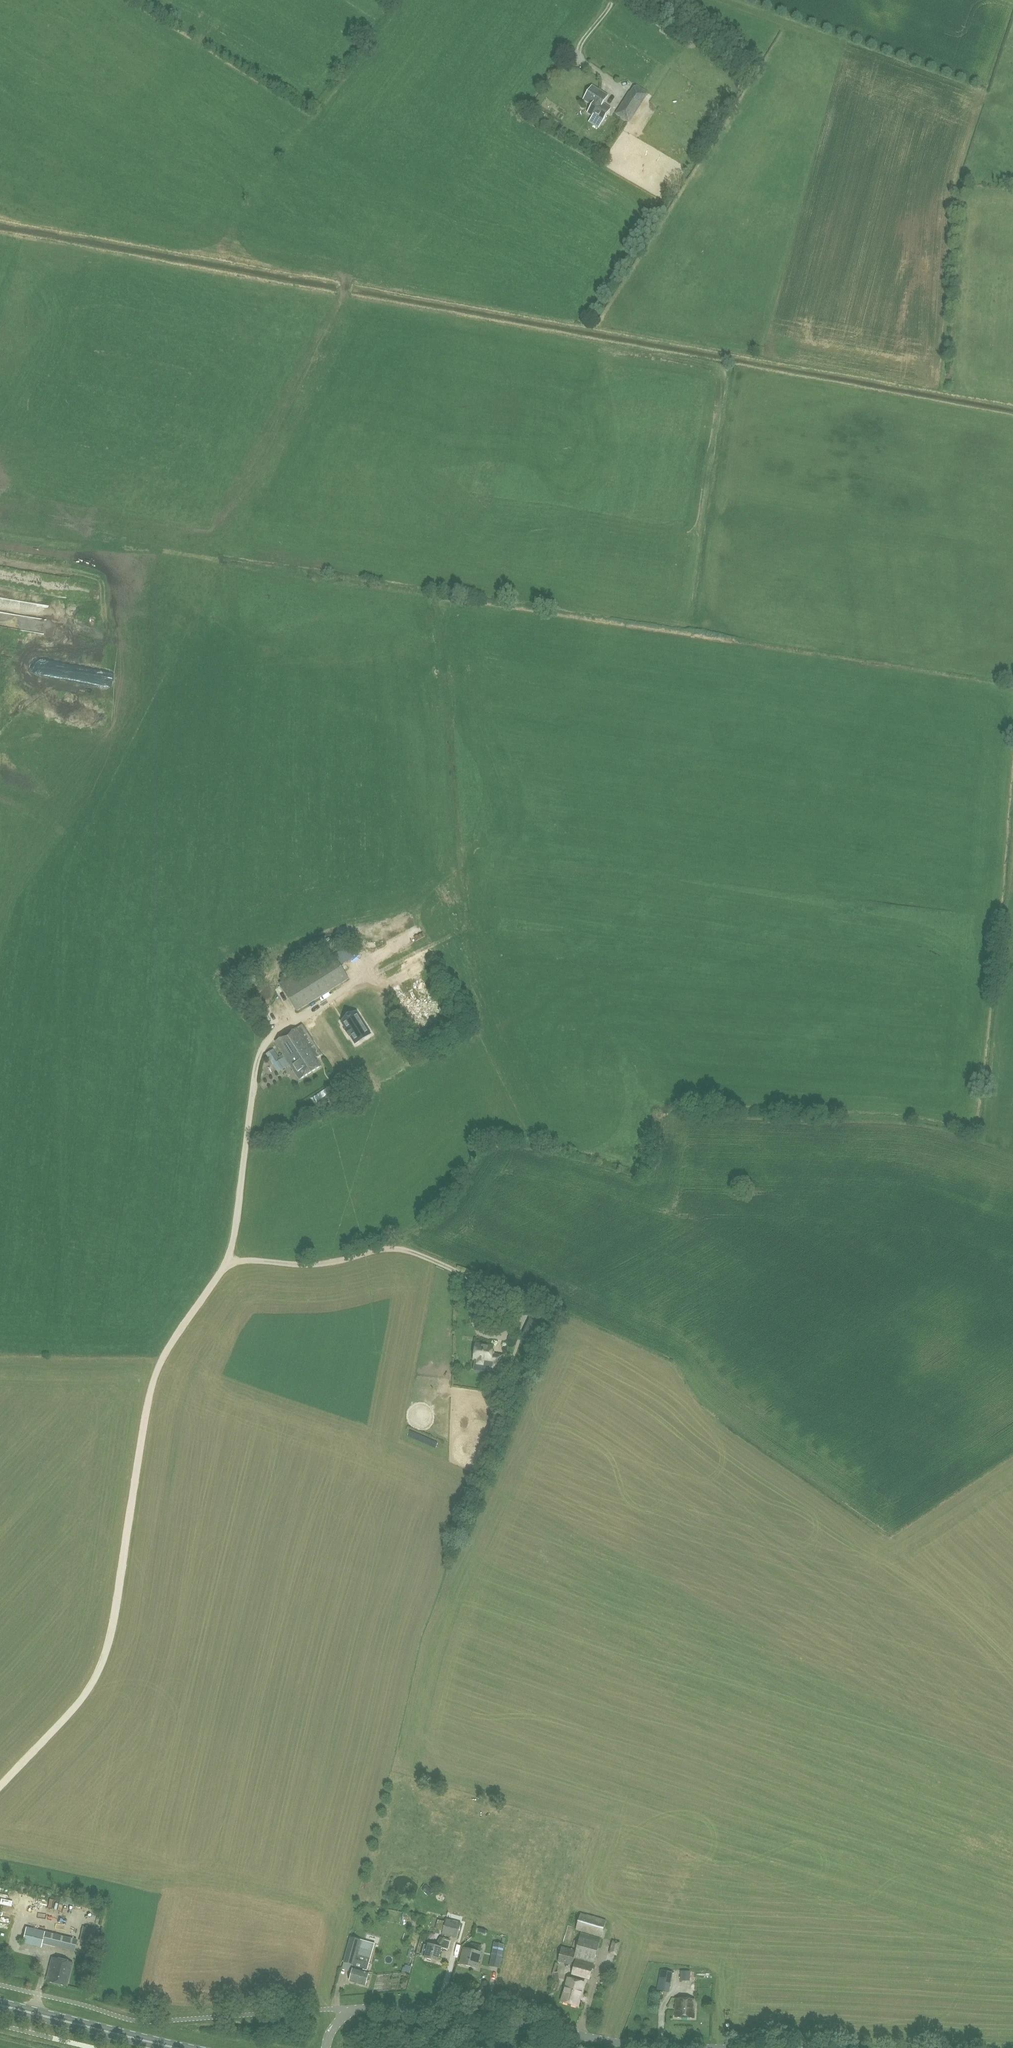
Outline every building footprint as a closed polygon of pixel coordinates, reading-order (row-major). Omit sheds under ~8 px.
[(583,99),(592,105),(587,113),(603,122),(610,110),(606,107),(607,106),(603,104),(608,96),(592,85),(583,99)] [(631,92),(618,113),(629,120),(642,99),(631,92)] [(402,978),(407,984),(413,979),(408,973),(402,978)] [(301,1000),(287,978),(252,1002),(265,1023),(301,1000)] [(393,985),(398,996),(406,992),(401,981),(393,985)] [(348,1036),(354,1044),(369,1034),(354,1013),(339,1023),(344,1031),(343,1031),(347,1037),(348,1036)] [(317,1014),(275,1042),(299,1080),(322,1066),(316,1058),(337,1045),(317,1014)] [(283,1065),(273,1050),(266,1054),(276,1070),(283,1065)] [(515,1310),(511,1317),(515,1320),(519,1312),(515,1310)] [(549,1318),(534,1311),(533,1310),(521,1338),(538,1347),(551,1318),(549,1318)] [(493,1346),(476,1343),(473,1359),(476,1360),(475,1369),(484,1370),(485,1361),(493,1362),(492,1367),(500,1368),(502,1355),(492,1354),(493,1346)] [(426,1886),(422,1890),(428,1896),(432,1892),(426,1886)] [(606,1920),(581,1913),(576,1930),(601,1937),(606,1920)] [(446,1919),(442,1933),(457,1937),(461,1922),(446,1919)] [(613,1933),(622,1935),(625,1921),(616,1919),(613,1933)] [(83,1926),(79,1942),(91,1944),(94,1929),(83,1926)] [(42,1944),(74,1951),(77,1939),(45,1932),(42,1944)] [(30,1933),(27,1944),(40,1948),(43,1937),(41,1936),(30,1933)] [(374,1944),(350,1937),(343,1962),(354,1965),(349,1981),(365,1986),(369,1972),(366,1972),(374,1944)] [(599,1942),(580,1937),(577,1950),(561,1947),(558,1961),(572,1965),(574,1959),(576,1960),(572,1974),(589,1978),(599,1942)] [(438,1961),(441,1947),(447,1949),(449,1941),(445,1940),(441,1938),(436,1945),(440,1947),(429,1944),(428,1946),(424,1945),(422,1956),(426,1957),(425,1958),(438,1961)] [(612,1940),(609,1954),(617,1956),(621,1942),(612,1940)] [(501,1946),(491,1944),(489,1950),(500,1953),(501,1946)] [(464,1947),(459,1964),(477,1968),(481,1952),(464,1947)] [(52,1958),(46,1981),(66,1986),(72,1963),(52,1958)] [(661,1970),(657,1990),(668,1992),(672,1973),(661,1970)] [(683,1971),(683,1981),(693,1981),(693,1971),(683,1971)] [(568,1978),(561,2002),(578,2007),(585,1983),(568,1978)] [(676,1998),(675,2017),(694,2018),(695,1999),(676,1998)]
